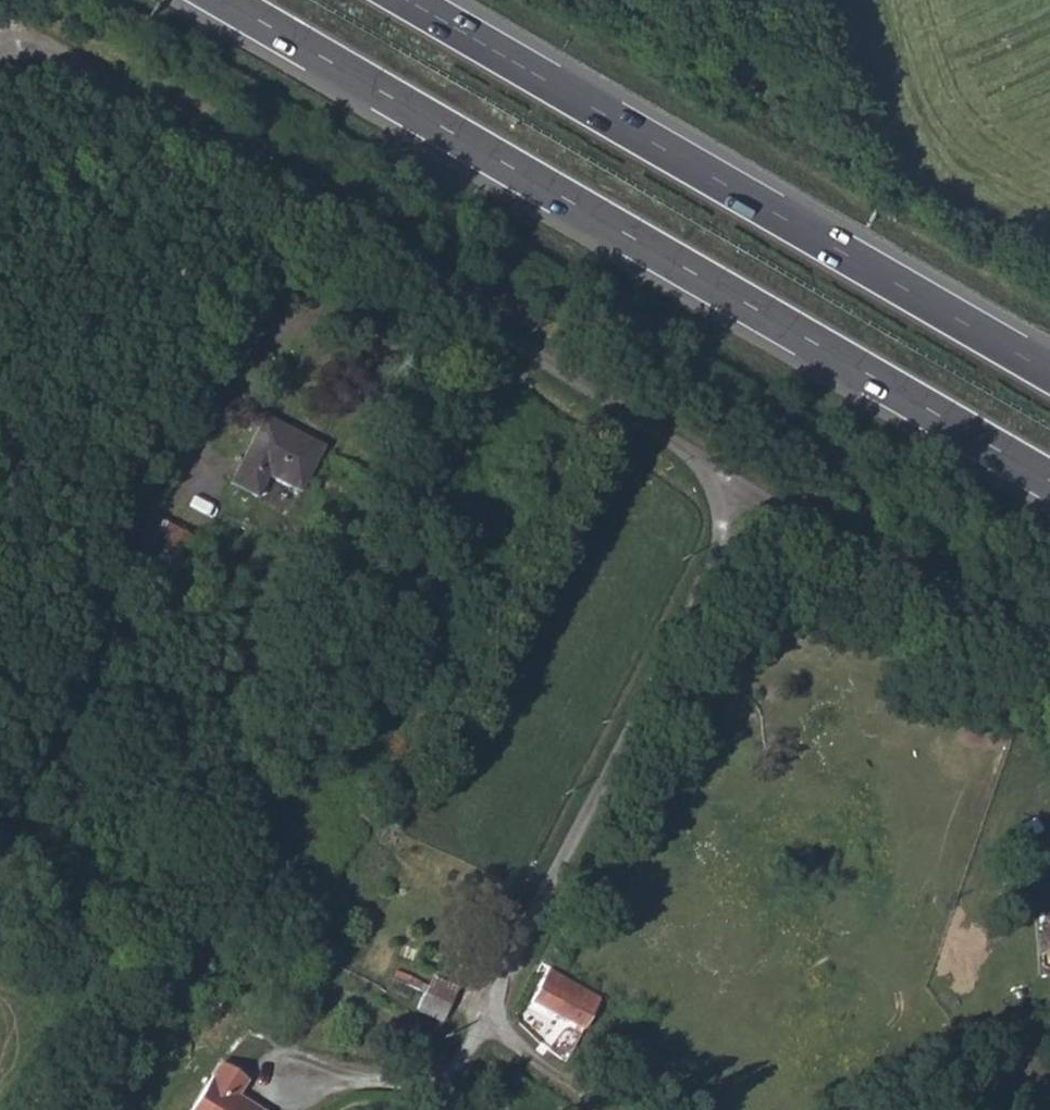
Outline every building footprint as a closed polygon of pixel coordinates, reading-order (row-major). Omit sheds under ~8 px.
[(322,455),(263,424),(229,490),(255,503),(264,486),(295,503),(322,455)] [(1042,971),(1049,970),(1049,914),(1036,915),(1042,971)] [(475,959),(460,952),(455,964),(470,972),(475,959)] [(532,1004),(586,1031),(602,1000),(551,973),(532,1004)] [(431,979),(427,986),(423,994),(415,1009),(444,1023),(458,992),(431,979)] [(416,992),(423,994),(427,986),(420,984),(416,992)] [(224,1060),(193,1109),(269,1109),(270,1109),(242,1092),(251,1076),(224,1060)]
